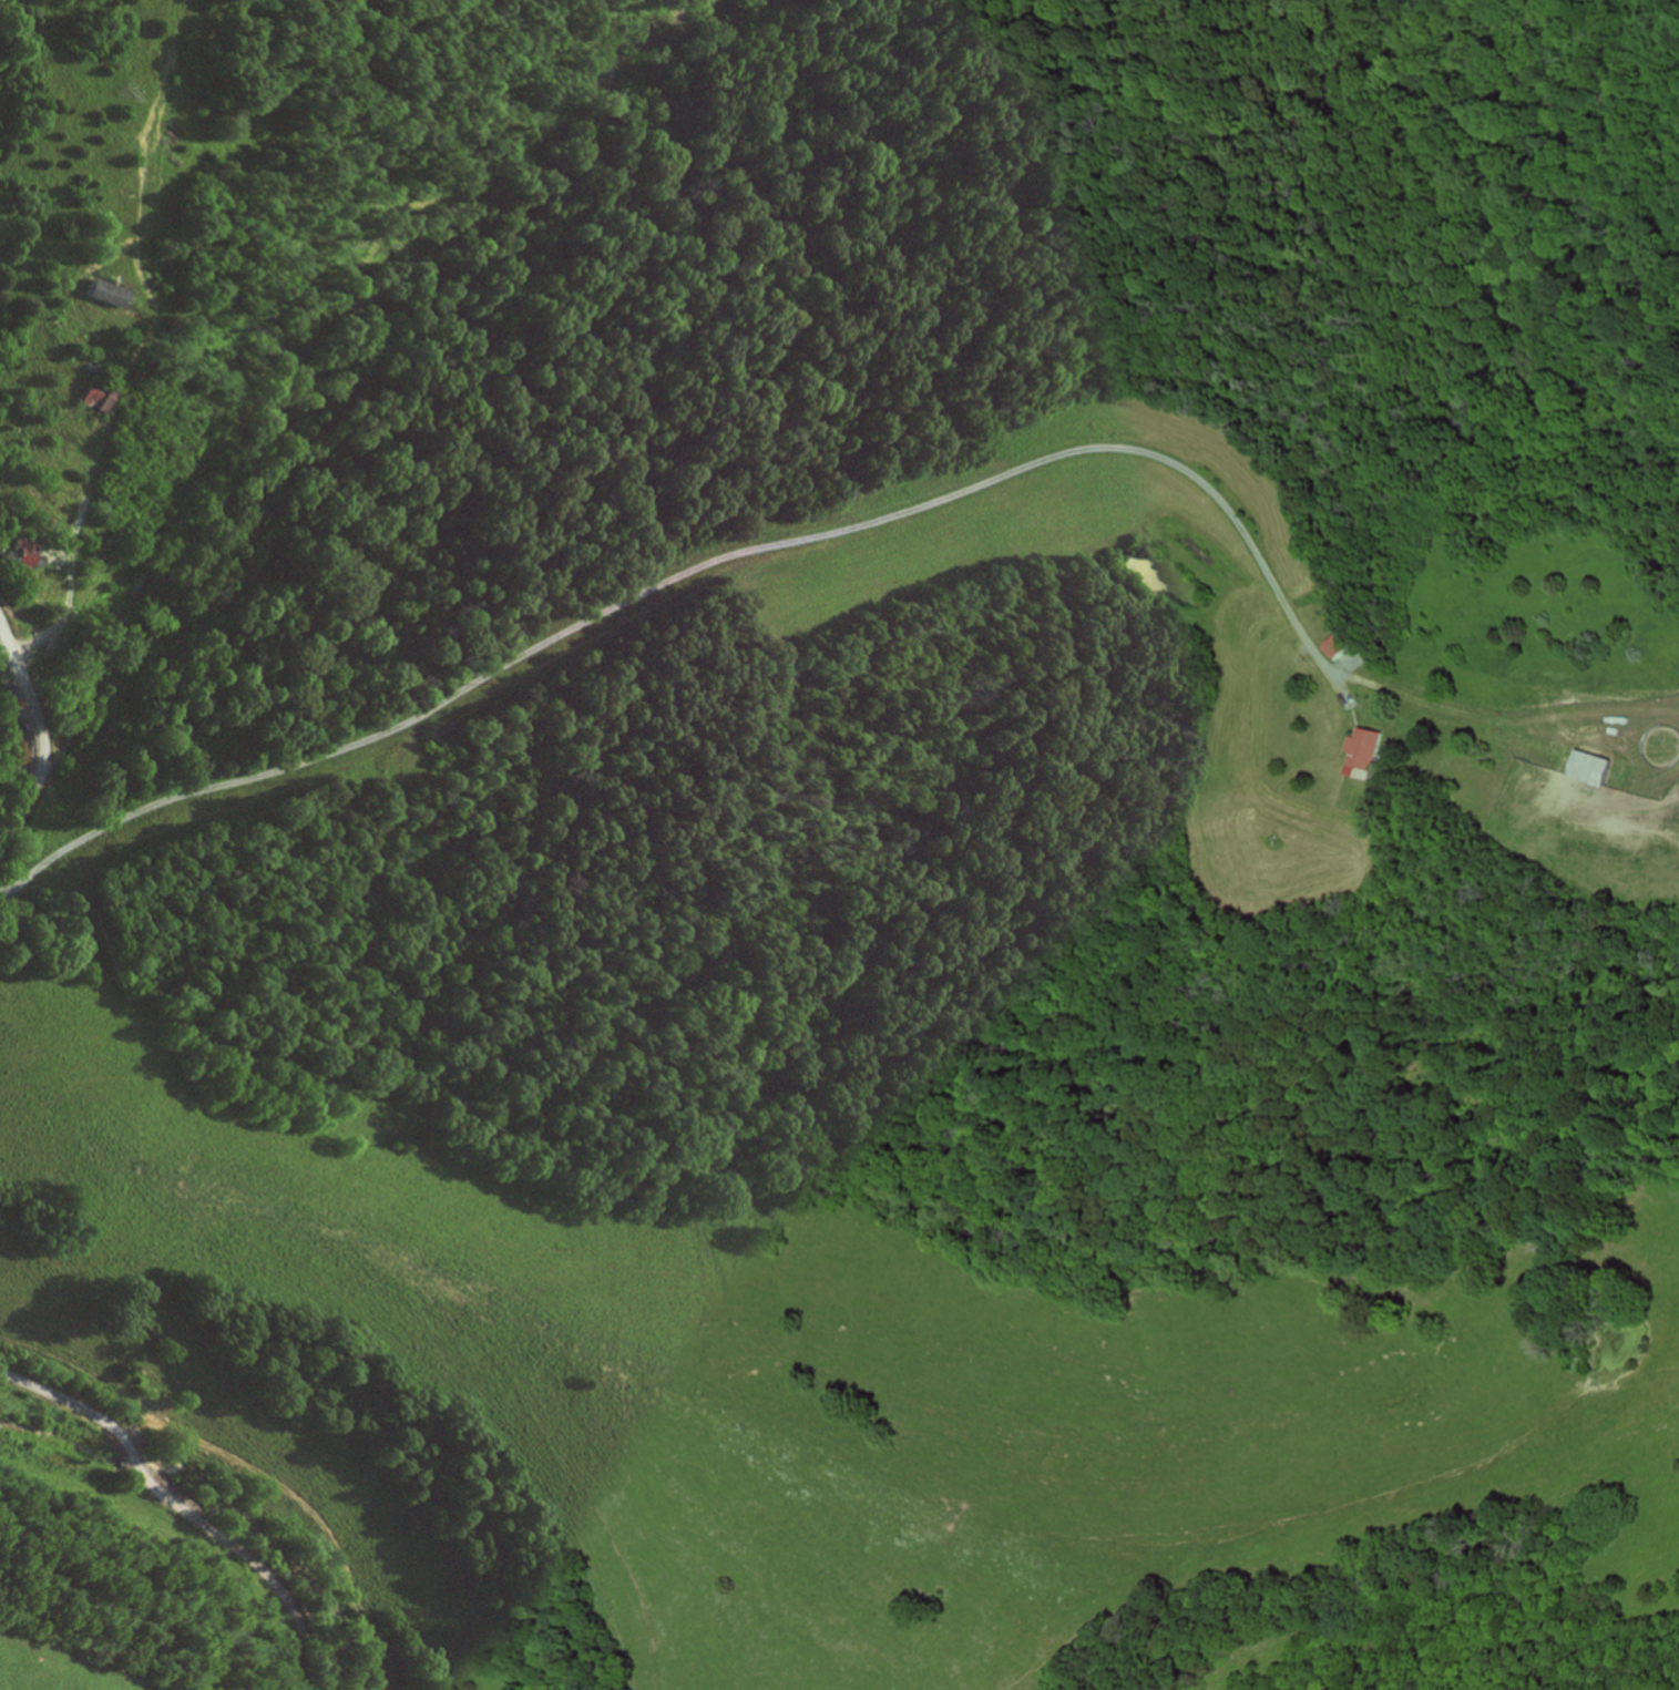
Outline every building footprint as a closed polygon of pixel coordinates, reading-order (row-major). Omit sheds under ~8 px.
[(130,308),(135,289),(96,279),(91,298),(130,308)] [(121,393),(95,379),(83,402),(108,416),(121,393)] [(44,566),(42,539),(14,542),(17,569),(44,566)] [(1357,648),(1348,632),(1327,644),(1335,660),(1357,648)] [(1349,777),(1377,780),(1383,731),(1354,727),(1349,777)] [(1614,788),(1622,759),(1581,748),(1573,777),(1614,788)]
